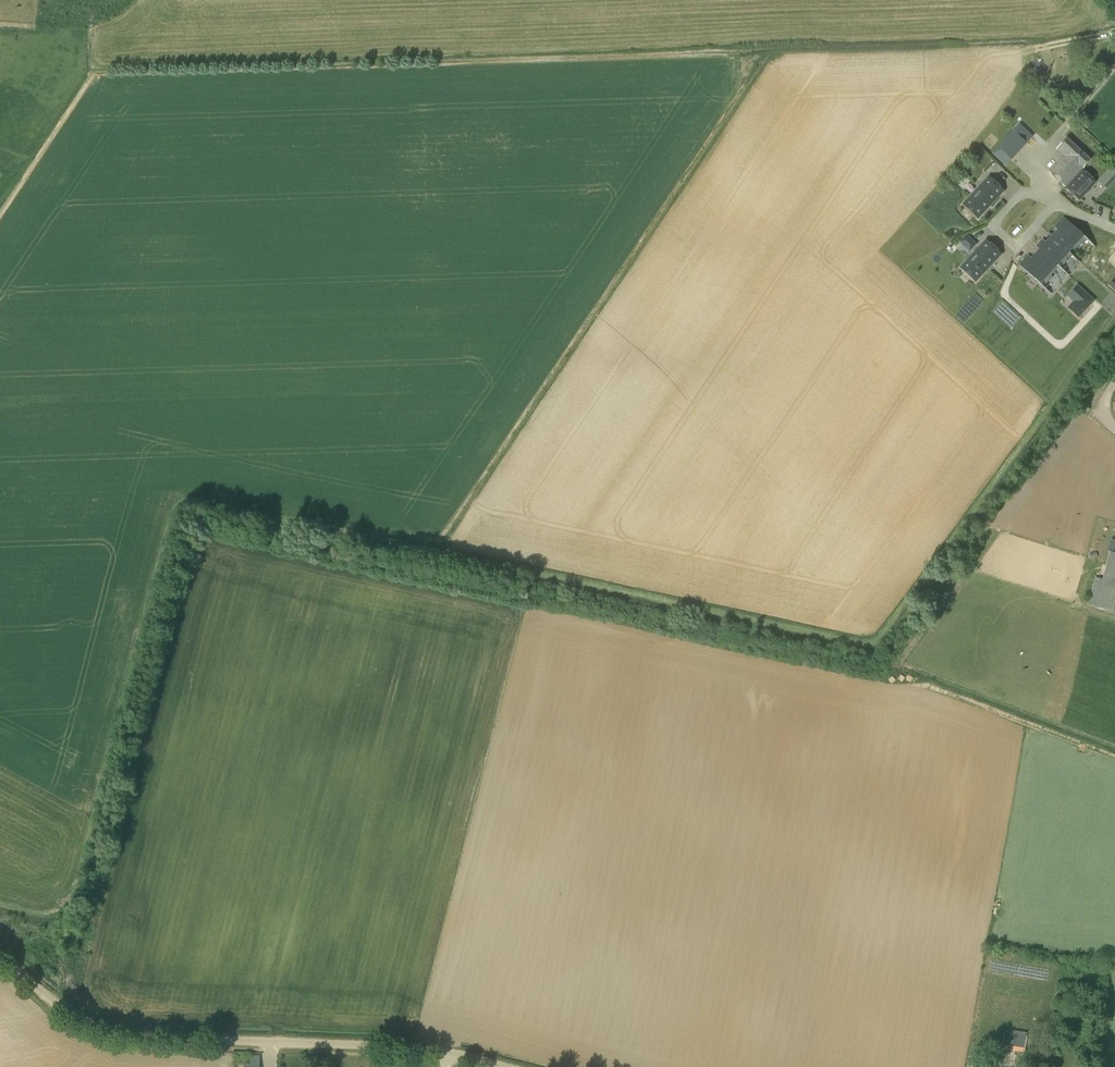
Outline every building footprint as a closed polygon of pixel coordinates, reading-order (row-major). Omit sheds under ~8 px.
[(1065,155),(1049,172),(1070,192),(1079,200),(1095,182),(1081,169),(1090,160),(1067,139),(1058,149),(1065,155)] [(1004,191),(988,176),(962,204),(978,219),(1004,191)] [(1072,211),(1061,223),(1084,246),(1094,234),(1072,211)] [(1061,223),(1050,235),(1073,258),(1084,246),(1061,223)] [(1002,254),(986,239),(959,267),(976,282),(1002,254)] [(1027,255),(1018,264),(1043,287),(1052,278),(1049,275),(1058,266),(1040,249),(1031,258),(1027,255)] [(1084,312),(1095,300),(1077,284),(1067,296),(1084,312)] [(1111,552),(1096,606),(1114,611),(1114,553),(1111,552)] [(1024,1052),(1027,1036),(1005,1033),(1004,1035),(1002,1047),(1002,1049),(1024,1052)] [(260,1056),(251,1056),(250,1064),(245,1064),(245,1066),(259,1066),(260,1056)]
